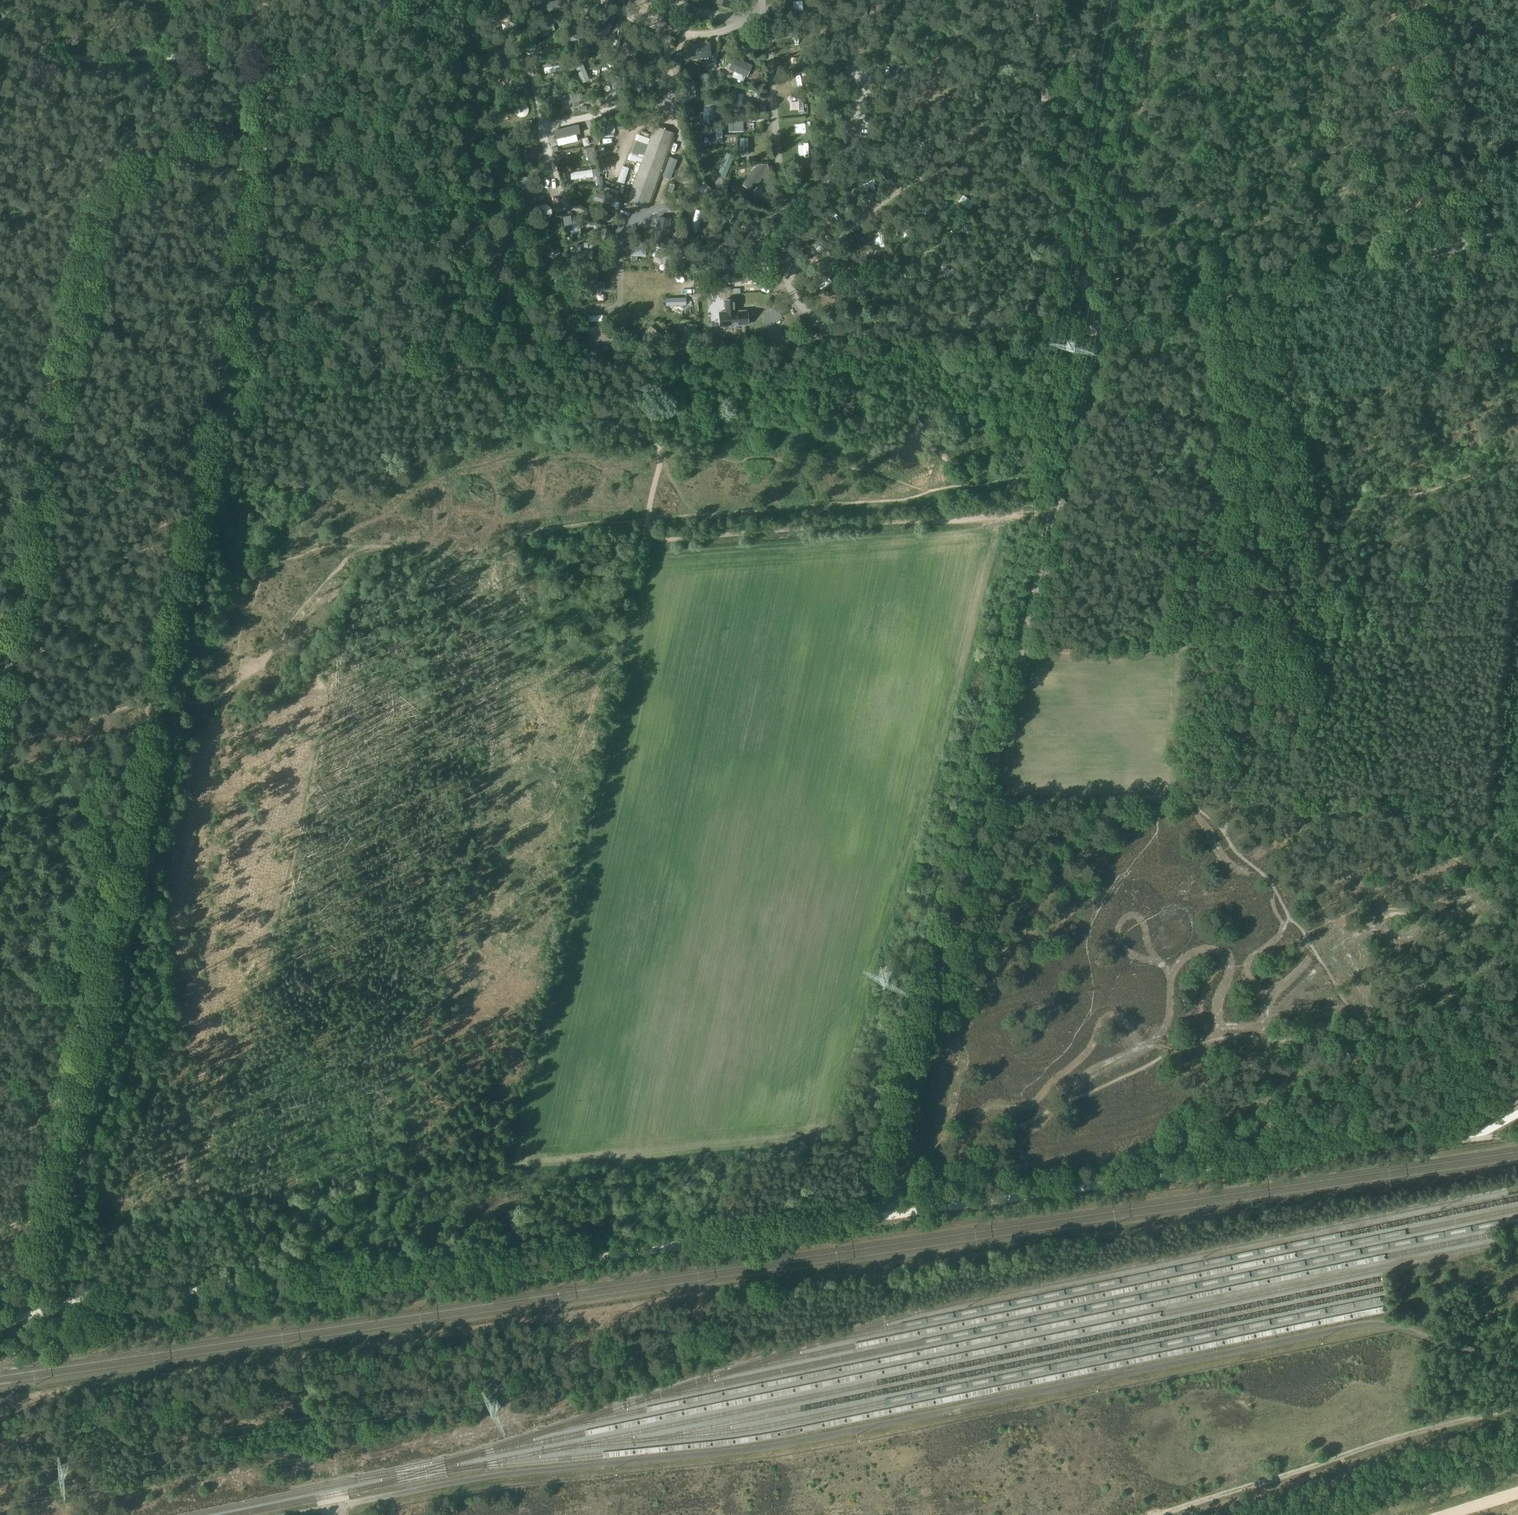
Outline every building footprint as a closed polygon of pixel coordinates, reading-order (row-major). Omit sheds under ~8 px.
[(575,0),(566,0),(565,3),(558,0),(546,3),(548,12),(558,9),(570,14),(575,0)] [(634,1),(628,9),(643,21),(649,14),(634,1)] [(506,9),(510,31),(517,30),(513,8),(506,9)] [(594,42),(599,46),(612,26),(607,22),(594,42)] [(551,28),(548,23),(532,30),(535,35),(551,28)] [(710,43),(699,44),(700,58),(711,57),(710,43)] [(541,55),(539,44),(533,45),(535,56),(541,55)] [(699,44),(688,45),(689,59),(700,58),(699,44)] [(605,51),(598,53),(600,60),(607,58),(605,51)] [(734,55),(728,69),(734,71),(745,76),(747,77),(748,74),(752,65),(743,61),(744,59),(734,55)] [(543,68),(563,64),(562,57),(542,60),(543,68)] [(582,83),(589,80),(581,60),(574,63),(582,83)] [(725,74),(720,70),(716,75),(717,75),(713,80),(717,83),(721,79),(725,74)] [(620,98),(622,76),(614,75),(612,97),(620,98)] [(510,79),(510,80),(509,81),(509,82),(509,84),(509,85),(509,86),(510,87),(511,88),(511,89),(512,90),(514,90),(515,91),(516,91),(517,91),(519,90),(520,90),(521,89),(522,88),(522,87),(523,86),(523,85),(523,84),(523,82),(523,81),(522,80),(522,79),(521,78),(520,77),(519,77),(517,76),(516,76),(515,76),(514,77),(512,77),(511,78),(511,79),(510,79)] [(696,99),(695,80),(683,81),(684,99),(696,99)] [(739,90),(731,89),(730,106),(737,107),(739,90)] [(753,90),(746,89),(745,97),(752,98),(753,90)] [(563,103),(574,102),(574,106),(580,105),(579,101),(583,101),(582,93),(562,95),(563,103)] [(718,100),(710,99),(709,120),(717,121),(718,100)] [(522,102),(521,102),(520,103),(518,103),(517,104),(516,105),(516,106),(515,107),(515,108),(515,110),(515,111),(515,112),(516,113),(516,114),(517,115),(518,116),(520,116),(521,117),(522,117),(523,117),(524,116),(526,116),(527,115),(528,114),(528,113),(529,112),(529,111),(529,110),(529,108),(529,107),(528,106),(528,105),(527,104),(526,103),(524,103),(523,102),(522,102)] [(729,115),(730,131),(744,131),(743,119),(737,119),(737,115),(729,115)] [(579,124),(554,130),(556,139),(580,133),(579,124)] [(652,134),(628,200),(647,207),(674,132),(655,125),(655,126),(652,132),(652,134)] [(726,142),(726,143),(737,143),(737,142),(736,134),(725,135),(726,141),(726,142)] [(748,137),(740,137),(740,142),(741,155),(748,155),(748,137)] [(586,148),(590,166),(596,165),(593,147),(586,148)] [(724,179),(734,156),(727,152),(717,175),(724,179)] [(768,164),(759,165),(744,183),(751,189),(757,181),(759,182),(769,170),(768,164)] [(666,166),(658,185),(665,188),(673,169),(666,166)] [(683,169),(677,166),(672,180),(678,183),(683,169)] [(592,169),(571,172),(572,179),(593,176),(592,169)] [(532,184),(531,184),(530,185),(529,185),(529,186),(528,186),(528,187),(527,188),(527,189),(527,190),(527,191),(528,192),(528,193),(529,193),(529,194),(530,194),(531,194),(532,194),(533,194),(534,194),(535,194),(535,193),(536,193),(536,192),(537,191),(537,190),(537,189),(537,188),(536,187),(536,186),(535,186),(535,185),(534,185),(533,184),(532,184)] [(594,199),(612,206),(615,199),(597,192),(594,199)] [(549,218),(551,216),(551,215),(552,214),(552,212),(552,210),(552,209),(551,208),(550,206),(549,205),(547,205),(546,204),(544,204),(542,204),(541,205),(540,206),(539,207),(538,208),(537,210),(537,212),(537,213),(537,215),(538,216),(539,217),(540,218),(542,219),(543,219),(545,219),(547,219),(548,219),(549,218)] [(696,209),(690,231),(697,233),(703,211),(696,209)] [(571,215),(563,217),(567,235),(575,234),(571,215)] [(655,241),(667,243),(671,218),(659,216),(655,241)] [(609,240),(612,229),(602,227),(599,238),(609,240)] [(714,247),(717,254),(736,244),(733,237),(714,247)] [(637,256),(646,256),(647,243),(631,242),(631,255),(637,256)] [(547,250),(547,252),(547,253),(547,255),(548,256),(549,257),(550,258),(552,258),(553,259),(554,259),(556,258),(557,258),(558,257),(559,256),(560,255),(560,253),(561,252),(561,251),(560,249),(559,248),(558,247),(557,246),(556,245),(555,245),(553,245),(552,245),(550,246),(549,247),(548,248),(547,249),(547,250)] [(581,250),(578,250),(573,249),(572,255),(593,258),(594,252),(581,250)] [(679,251),(676,269),(684,270),(686,252),(679,251)] [(557,274),(555,274),(553,275),(551,277),(550,279),(550,281),(550,283),(551,285),(553,287),(555,288),(557,288),(559,288),(561,287),(563,285),(564,283),(564,281),(564,279),(563,277),(561,275),(559,274),(557,274)] [(590,289),(604,289),(604,282),(597,282),(597,275),(583,275),(583,282),(590,282),(590,289)] [(686,297),(666,298),(666,305),(687,305),(686,297)] [(752,320),(751,315),(749,313),(748,313),(748,311),(736,311),(735,299),(725,300),(726,312),(720,312),(720,326),(748,325),(748,322),(750,322),(752,320)] [(581,339),(578,324),(571,325),(574,340),(581,339)] [(689,324),(687,341),(695,342),(697,325),(689,324)] [(590,328),(591,342),(611,339),(609,325),(590,328)] [(646,330),(641,336),(658,352),(664,345),(646,330)] [(592,355),(599,354),(598,344),(591,345),(592,355)]
